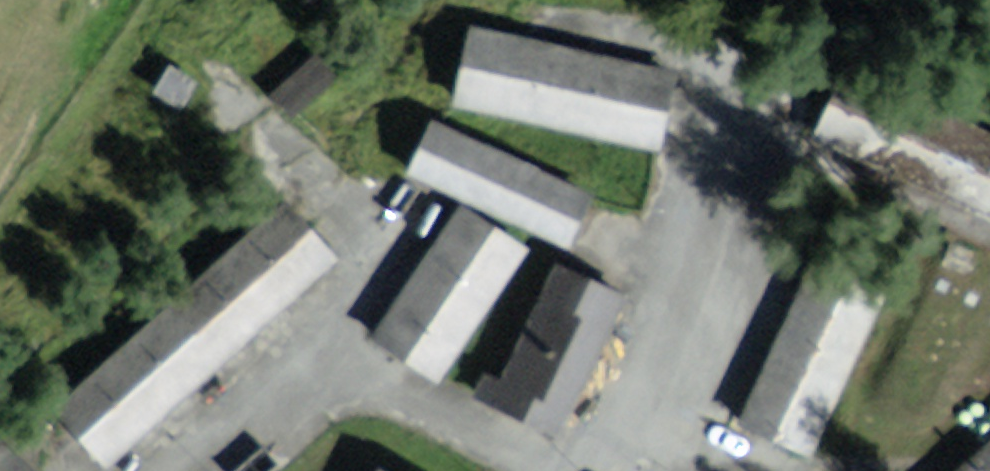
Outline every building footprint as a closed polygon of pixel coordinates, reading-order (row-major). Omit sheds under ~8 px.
[(677,75),(474,29),(456,108),(659,154),(677,75)] [(815,137),(989,218),(989,136),(846,69),(815,137)] [(573,251),(598,198),(433,122),(408,175),(573,251)] [(106,470),(340,261),(286,200),(52,409),(106,470)] [(459,208),(372,339),(440,384),(527,253),(459,208)] [(738,423),(811,457),(886,296),(813,262),(738,423)] [(486,371),(473,398),(559,441),(629,301),(558,266),(502,379),(486,371)] [(954,470),(989,470),(989,438),(954,470)] [(0,450),(0,470),(24,470),(0,450)]
